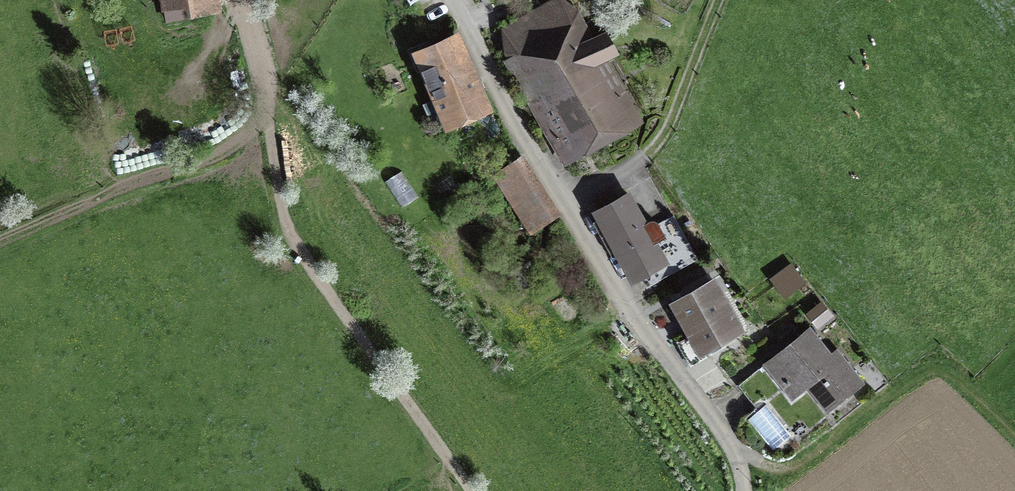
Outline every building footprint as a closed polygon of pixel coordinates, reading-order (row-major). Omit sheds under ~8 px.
[(160,15),(222,4),(221,0),(158,0),(160,15)] [(546,38),(598,134),(633,116),(602,58),(617,49),(607,30),(585,42),(574,23),(546,38)] [(598,134),(546,38),(542,30),(518,42),(551,104),(545,107),(568,150),(598,134)] [(455,33),(406,52),(437,131),(486,112),(455,33)] [(525,153),(492,172),(529,234),(562,215),(525,153)] [(630,195),(594,215),(630,278),(659,262),(666,275),(699,257),(673,212),(648,226),(630,195)] [(786,296),(807,281),(793,261),(772,275),(786,296)] [(727,274),(681,298),(712,355),(758,331),(727,274)] [(837,314),(825,299),(810,311),(822,326),(837,314)] [(813,321),(736,383),(755,406),(779,387),(791,402),(821,378),(841,403),(865,384),(813,321)]
